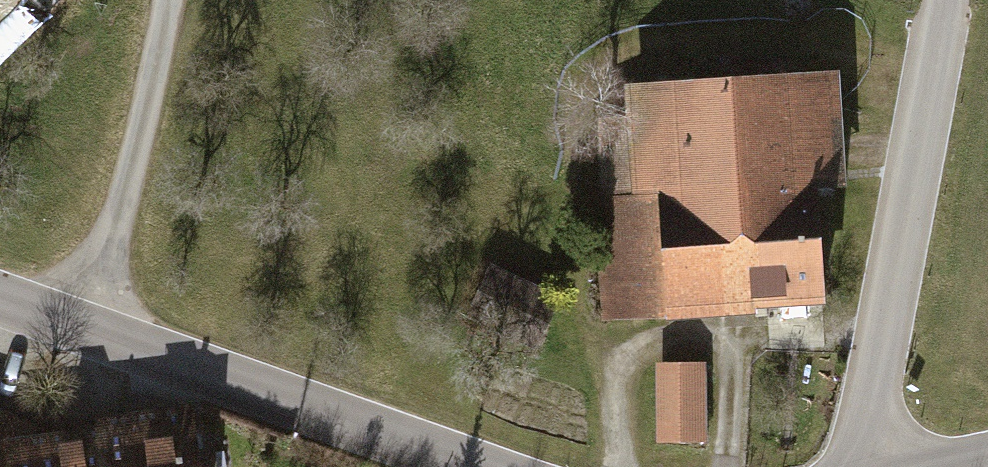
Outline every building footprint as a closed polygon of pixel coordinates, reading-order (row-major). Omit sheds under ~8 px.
[(619,345),(837,330),(829,210),(856,208),(848,93),(645,108),(652,222),(610,225),(619,345)] [(558,309),(491,280),(471,324),(539,353),(558,309)] [(713,384),(660,384),(661,461),(713,460),(713,384)] [(204,424),(102,441),(103,452),(26,463),(25,466),(211,466),(204,424)] [(0,428),(0,466),(25,466),(26,463),(27,437),(0,428)]
